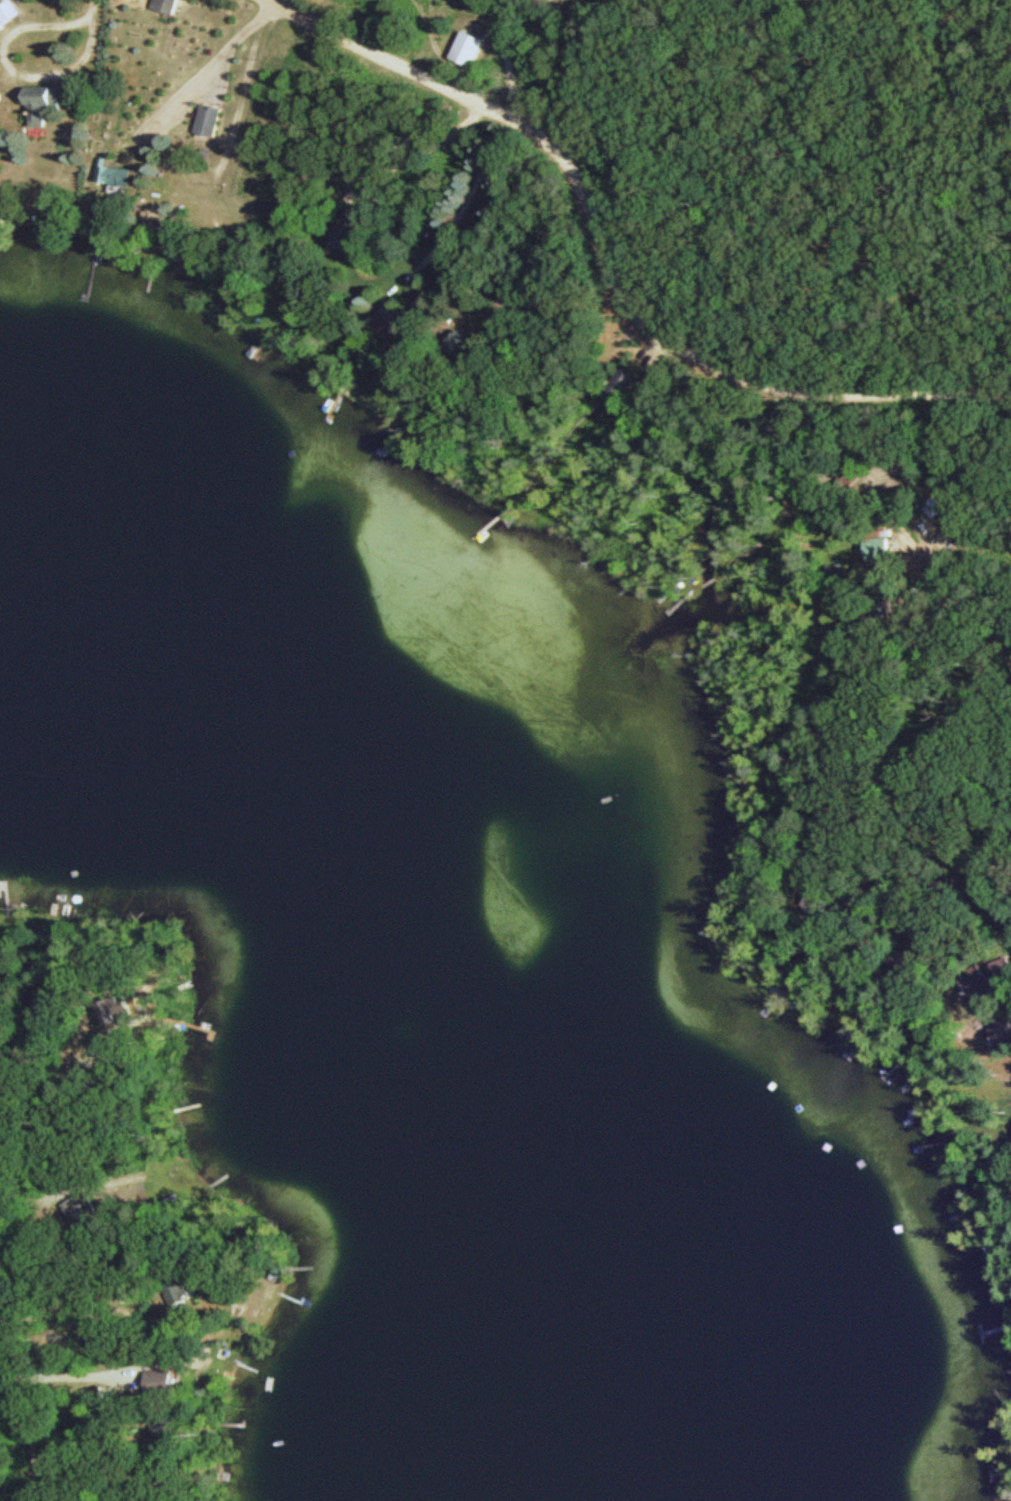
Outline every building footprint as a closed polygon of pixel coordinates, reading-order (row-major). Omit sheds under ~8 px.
[(18,0),(0,0),(0,22),(10,28),(24,3),(18,0)] [(158,10),(183,10),(183,0),(158,0),(158,10)] [(491,37),(468,27),(455,55),(478,66),(491,37)] [(60,85),(37,85),(37,124),(60,124),(60,85)] [(230,107),(209,100),(200,129),(220,136),(230,107)] [(114,184),(142,184),(142,165),(114,165),(114,184)] [(631,397),(643,378),(635,373),(623,392),(631,397)] [(959,534),(969,524),(939,494),(929,504),(959,534)] [(894,536),(870,536),(870,559),(894,559),(894,536)] [(99,1198),(73,1198),(72,1225),(99,1226),(99,1198)] [(151,1391),(177,1390),(177,1369),(151,1370),(151,1391)]
